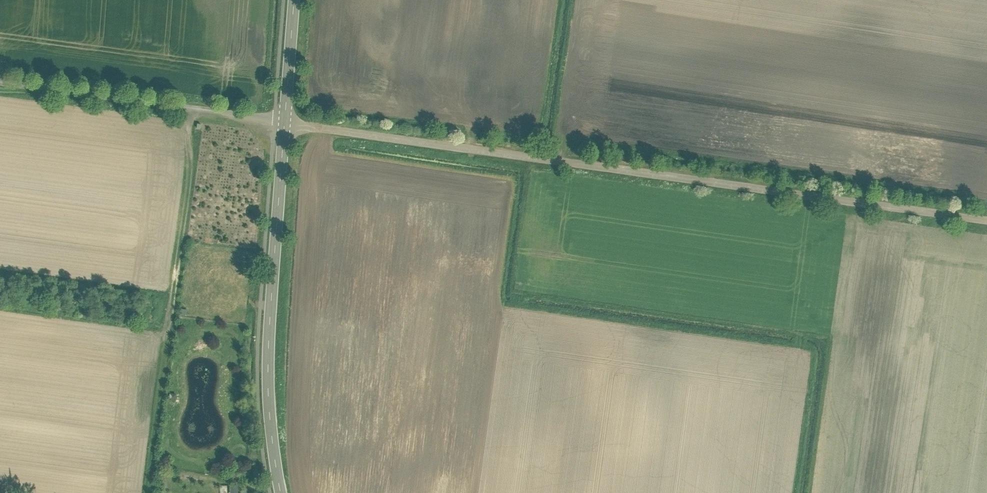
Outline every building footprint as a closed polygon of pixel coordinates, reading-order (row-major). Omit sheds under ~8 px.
[(239,484),(231,484),(231,492),(239,492),(239,484)]
